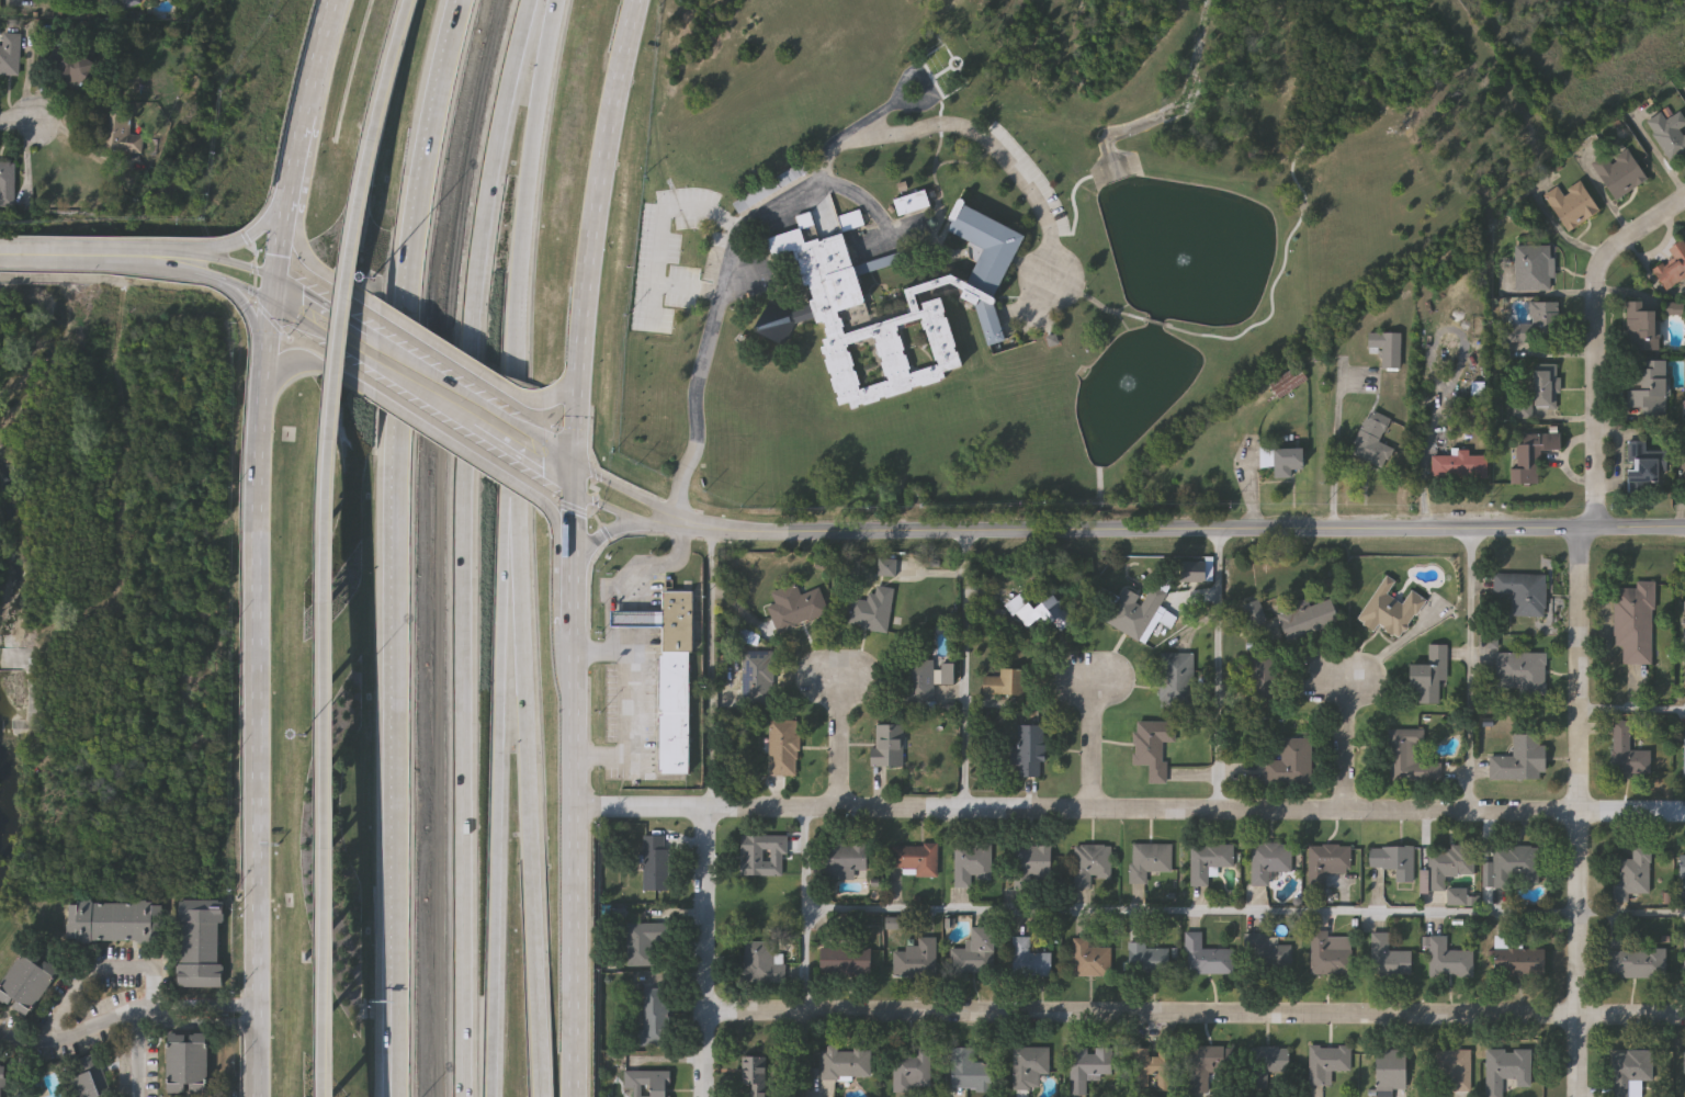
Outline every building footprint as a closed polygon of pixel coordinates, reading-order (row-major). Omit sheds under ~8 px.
[(128,10),(162,0),(126,0),(128,10)] [(20,77),(0,76),(0,47),(2,47),(2,35),(20,35),(20,77)] [(80,92),(44,68),(57,49),(77,63),(82,53),(99,65),(80,92)] [(1682,112),(1684,118),(1684,154),(1670,162),(1647,122),(1662,113),(1666,120),(1682,112)] [(144,155),(110,154),(111,115),(132,115),(131,137),(145,137),(144,155)] [(1646,183),(1613,200),(1593,162),(1606,156),(1608,161),(1629,150),(1646,183)] [(15,208),(0,208),(0,162),(15,162),(15,208)] [(1546,195),(1559,186),(1562,193),(1581,182),(1598,212),(1568,230),(1546,195)] [(897,219),(928,210),(923,193),(892,203),(897,219)] [(815,318),(795,324),(784,346),(757,329),(770,301),(791,312),(804,308),(803,305),(811,303),(794,250),(772,257),(767,238),(799,228),(795,217),(811,212),(819,241),(844,234),(855,267),(901,252),(904,262),(858,278),(866,302),(837,310),(845,333),(912,313),(904,290),(913,287),(950,275),(953,275),(966,282),(984,249),(943,228),(958,201),(1027,236),(992,303),(994,302),(1006,341),(987,347),(974,304),(961,297),(965,291),(951,283),(915,294),(920,310),(925,308),(924,303),(940,297),(942,304),(962,365),(946,371),(948,380),(851,409),(848,400),(839,404),(819,341),(828,339),(825,329),(827,328),(825,319),(816,323),(815,318)] [(1683,239),(1684,243),(1684,280),(1664,291),(1652,270),(1673,258),(1667,248),(1683,239)] [(1515,291),(1515,245),(1550,245),(1550,291),(1515,291)] [(1559,303),(1558,343),(1507,343),(1507,325),(1529,325),(1530,303),(1559,303)] [(1658,312),(1658,351),(1626,351),(1626,312),(1658,312)] [(1400,333),(1400,369),(1380,369),(1380,354),(1367,354),(1367,333),(1400,333)] [(1667,416),(1641,416),(1641,409),(1628,409),(1627,362),(1666,361),(1667,416)] [(1559,364),(1559,408),(1533,408),(1533,364),(1559,364)] [(1279,400),(1268,385),(1296,365),(1307,381),(1279,400)] [(1392,449),(1383,470),(1349,454),(1369,410),(1389,419),(1378,443),(1392,449)] [(1560,434),(1560,451),(1540,451),(1540,485),(1515,484),(1516,433),(1560,434)] [(1626,485),(1627,441),(1646,441),(1646,452),(1660,452),(1659,486),(1626,485)] [(1300,449),(1300,470),(1291,470),(1291,479),(1273,479),(1273,467),(1259,467),(1259,449),(1300,449)] [(1430,478),(1430,455),(1486,455),(1486,478),(1430,478)] [(1547,575),(1547,617),(1514,617),(1514,592),(1494,592),(1494,574),(1547,575)] [(1396,581),(1388,595),(1402,604),(1412,589),(1427,600),(1400,640),(1379,624),(1375,631),(1356,619),(1387,575),(1396,581)] [(1616,647),(1617,588),(1636,588),(1636,581),(1654,581),(1653,664),(1625,664),(1625,647),(1616,647)] [(770,607),(778,604),(773,591),(796,584),(800,595),(819,588),(828,615),(777,631),(770,607)] [(893,589),(886,633),(848,626),(852,599),(869,602),(871,586),(893,589)] [(1106,622),(1123,588),(1144,599),(1152,586),(1165,592),(1140,641),(1106,622)] [(661,613),(663,592),(694,592),(694,652),(690,652),(661,652),(661,627),(661,613)] [(1030,609),(1053,593),(1073,622),(1059,631),(1048,614),(1025,631),(1006,603),(1020,593),(1030,609)] [(1287,642),(1279,615),(1332,599),(1341,624),(1287,642)] [(1265,622),(1247,626),(1242,604),(1259,600),(1265,622)] [(661,627),(638,627),(611,627),(611,612),(640,612),(661,613),(661,627)] [(1409,664),(1429,664),(1429,644),(1448,644),(1448,679),(1440,679),(1440,703),(1418,703),(1418,690),(1409,690),(1409,664)] [(773,704),(744,704),(744,651),(773,651),(773,704)] [(690,652),(689,773),(659,773),(660,655),(661,655),(661,652),(690,652)] [(1194,706),(1160,706),(1160,653),(1194,653),(1194,706)] [(1547,695),(1522,695),(1522,689),(1497,689),(1497,653),(1547,653),(1547,695)] [(1247,657),(1277,657),(1277,703),(1247,703),(1247,657)] [(951,683),(934,682),(932,704),(907,703),(908,660),(935,661),(935,663),(951,664),(951,683)] [(999,678),(999,669),(1025,669),(1025,695),(982,695),(982,678),(999,678)] [(798,721),(796,776),(769,774),(769,721),(798,721)] [(1630,721),(1630,749),(1650,749),(1649,776),(1613,774),(1614,721),(1630,721)] [(1174,722),(1174,742),(1165,742),(1164,783),(1149,782),(1149,765),(1133,765),(1134,722),(1174,722)] [(903,725),(903,767),(875,767),(875,725),(903,725)] [(1043,725),(1043,777),(1017,777),(1017,764),(1016,764),(1016,725),(1043,725)] [(1443,782),(1388,781),(1389,728),(1424,728),(1424,760),(1443,761),(1443,782)] [(1492,756),(1515,756),(1515,734),(1546,734),(1546,779),(1492,779),(1492,756)] [(1311,783),(1264,783),(1264,761),(1281,761),(1281,738),(1311,738),(1311,783)] [(785,834),(785,875),(739,875),(739,834),(785,834)] [(644,836),(666,836),(666,890),(644,890),(644,836)] [(992,841),(992,879),(971,879),(971,886),(954,886),(954,841),(992,841)] [(866,871),(826,871),(826,844),(866,844),(866,871)] [(886,870),(886,844),(938,844),(938,870),(886,870)] [(1073,844),(1110,844),(1110,878),(1092,878),(1092,889),(1073,889),(1073,844)] [(1146,882),(1130,882),(1130,844),(1172,844),(1172,871),(1146,871),(1146,882)] [(1292,844),(1292,871),(1269,871),(1269,885),(1251,885),(1251,844),(1292,844)] [(1018,885),(1019,845),(1050,846),(1050,877),(1030,877),(1030,885),(1018,885)] [(1327,889),(1309,887),(1310,845),(1353,846),(1352,873),(1327,873),(1327,889)] [(1539,846),(1539,886),(1495,886),(1495,846),(1539,846)] [(1629,901),(1612,901),(1612,880),(1618,880),(1618,858),(1631,858),(1631,846),(1649,846),(1648,893),(1629,893),(1629,901)] [(1416,847),(1416,883),(1398,883),(1399,869),(1370,868),(1370,847),(1416,847)] [(1475,875),(1447,875),(1447,891),(1432,891),(1432,847),(1475,847),(1475,875)] [(1468,889),(1468,904),(1451,904),(1451,889),(1468,889)] [(223,901),(223,987),(179,987),(179,901),(223,901)] [(165,943),(70,942),(71,903),(165,904),(165,943)] [(629,965),(629,923),(658,923),(658,965),(629,965)] [(950,971),(950,948),(969,948),(969,925),(991,925),(991,971),(950,971)] [(1311,974),(1311,930),(1328,930),(1328,936),(1353,936),(1353,974),(1311,974)] [(1202,948),(1233,948),(1233,973),(1185,973),(1185,931),(1202,931),(1202,948)] [(1413,951),(1413,974),(1371,974),(1371,932),(1390,932),(1390,951),(1413,951)] [(1278,945),(1292,945),(1292,965),(1246,965),(1246,934),(1278,934),(1278,945)] [(935,936),(935,975),(893,975),(893,947),(918,947),(918,936),(935,936)] [(1050,974),(1011,974),(1011,936),(1028,936),(1028,951),(1050,951),(1050,974)] [(1473,976),(1432,976),(1432,936),(1449,936),(1449,949),(1473,949),(1473,976)] [(1072,974),(1072,937),(1088,937),(1088,947),(1109,947),(1109,974),(1072,974)] [(1495,974),(1495,937),(1506,937),(1506,948),(1543,948),(1543,974),(1495,974)] [(784,982),(740,982),(742,939),(773,940),(773,953),(785,953),(784,982)] [(1168,947),(1168,974),(1127,974),(1127,941),(1145,941),(1145,947),(1168,947)] [(818,947),(869,947),(869,972),(818,972),(818,947)] [(1663,947),(1664,975),(1608,976),(1607,949),(1663,947)] [(30,1018),(0,1000),(0,990),(24,951),(58,972),(30,1018)] [(643,987),(667,987),(667,1045),(635,1045),(635,1029),(643,1029),(643,987)] [(208,1034),(208,1094),(167,1094),(168,1034),(208,1034)] [(869,1078),(821,1078),(821,1045),(836,1045),(836,1048),(869,1048),(869,1078)] [(915,1054),(915,1045),(929,1045),(930,1092),(893,1092),(893,1054),(915,1054)] [(1049,1045),(1049,1073),(1040,1073),(1040,1089),(1013,1089),(1013,1045),(1049,1045)] [(1209,1092),(1189,1092),(1188,1045),(1225,1045),(1225,1071),(1209,1071),(1209,1092)] [(1251,1045),(1290,1045),(1290,1075),(1269,1075),(1269,1088),(1251,1088),(1251,1045)] [(1350,1045),(1350,1071),(1332,1071),(1332,1084),(1308,1084),(1308,1045),(1350,1045)] [(991,1062),(991,1089),(950,1088),(951,1047),(973,1048),(973,1062),(991,1062)] [(1070,1095),(1070,1047),(1115,1048),(1115,1075),(1087,1074),(1087,1095),(1070,1095)] [(1171,1050),(1169,1087),(1156,1087),(1156,1078),(1149,1078),(1149,1086),(1130,1085),(1130,1047),(1149,1047),(1149,1050),(1171,1050)] [(1504,1079),(1504,1096),(1486,1096),(1486,1049),(1531,1049),(1531,1087),(1516,1087),(1516,1079),(1504,1079)] [(1404,1050),(1404,1088),(1375,1088),(1375,1050),(1404,1050)] [(1451,1082),(1437,1082),(1437,1050),(1471,1050),(1471,1092),(1451,1092),(1451,1082)] [(1630,1079),(1631,1096),(1612,1096),(1612,1050),(1652,1050),(1652,1079),(1630,1079)] [(110,1095),(103,1096),(75,1096),(65,1065),(98,1054),(110,1095)] [(764,1055),(764,1096),(748,1096),(748,1085),(742,1085),(742,1055),(764,1055)] [(670,1070),(670,1096),(634,1096),(634,1090),(624,1090),(624,1070),(670,1070)]
